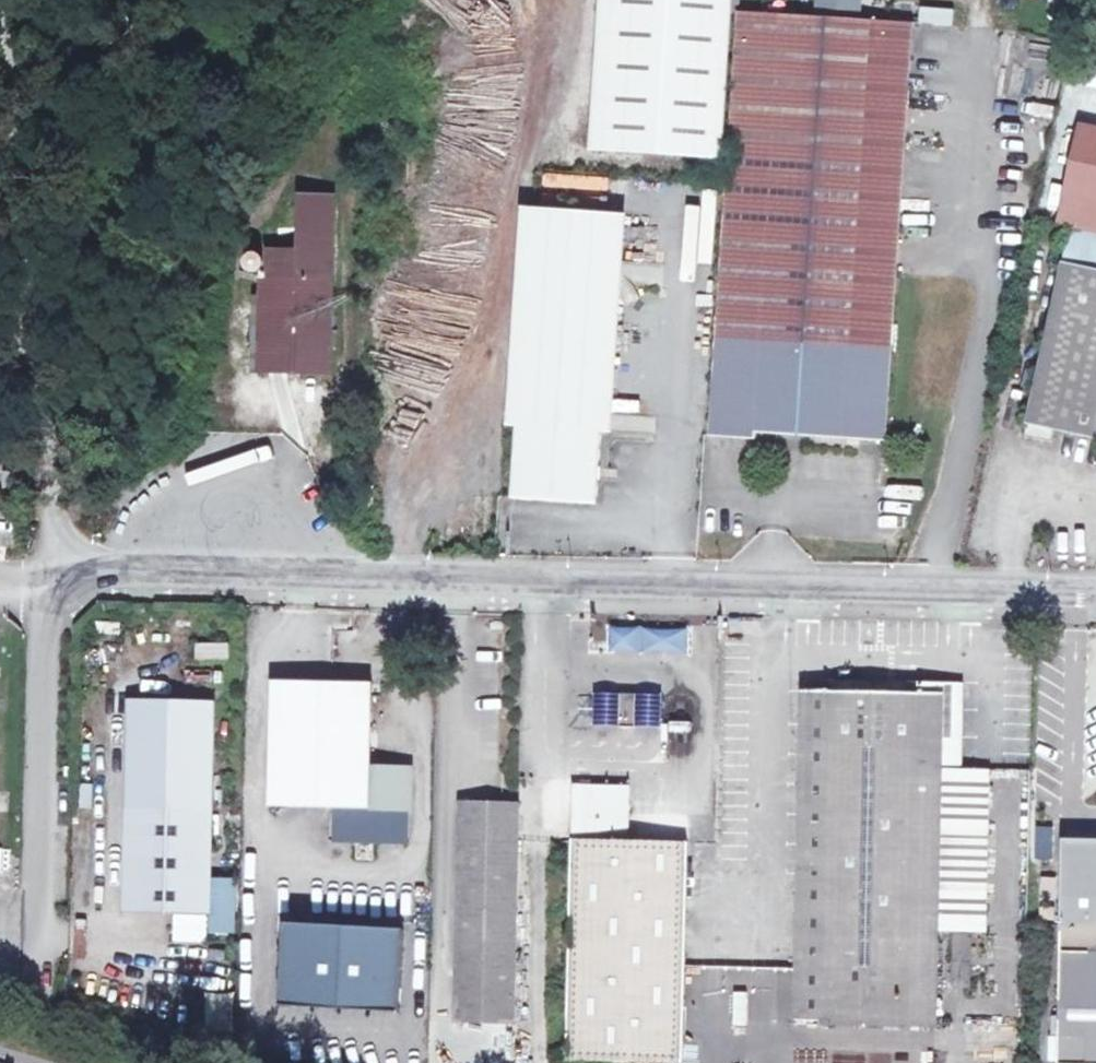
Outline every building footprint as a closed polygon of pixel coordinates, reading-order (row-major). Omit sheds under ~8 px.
[(570,160),(705,169),(717,0),(580,0),(570,160)] [(813,9),(861,11),(861,0),(814,0),(813,9)] [(917,23),(952,27),(954,10),(919,6),(917,23)] [(896,27),(720,16),(713,118),(698,339),(686,440),(712,442),(741,444),(742,437),(866,446),(871,358),(896,27)] [(1042,222),(1055,224),(1095,234),(1095,132),(1066,126),(1042,222)] [(260,254),(260,256),(260,283),(325,283),(326,203),(291,202),(289,255),(260,254)] [(630,215),(520,208),(506,430),(518,431),(513,501),(596,506),(600,439),(615,440),(630,215)] [(1055,224),(1047,262),(1095,274),(1095,234),(1055,224)] [(233,279),(255,283),(260,283),(260,256),(237,254),(233,279)] [(1047,262),(1005,435),(1031,440),(1035,428),(1095,442),(1095,274),(1047,262)] [(260,283),(255,283),(255,380),(324,377),(325,283),(260,283)] [(5,481),(4,497),(15,497),(16,482),(5,481)] [(607,654),(688,654),(687,626),(607,626),(607,654)] [(1049,676),(1064,676),(1064,653),(1049,653),(1049,676)] [(1078,711),(1078,677),(1050,678),(1050,712),(1078,711)] [(829,681),(829,692),(919,693),(919,682),(829,681)] [(962,766),(964,682),(919,682),(919,693),(829,692),(803,691),(801,1022),(941,1022),(942,928),(941,887),(941,829),(941,768),(942,765),(962,766)] [(369,690),(271,688),(271,812),(369,815),(369,690)] [(635,700),(618,700),(618,703),(618,730),(617,733),(635,733),(635,729),(635,703),(635,700)] [(689,753),(691,702),(670,701),(669,752),(689,753)] [(213,923),(216,704),(127,703),(124,922),(213,923)] [(594,730),(618,730),(618,703),(594,703),(594,730)] [(661,704),(635,703),(635,729),(661,729),(661,704)] [(1078,755),(1078,720),(1050,720),(1050,755),(1078,755)] [(989,767),(941,768),(941,829),(989,828),(989,767)] [(369,771),(369,815),(407,815),(407,771),(369,771)] [(574,792),(571,1062),(689,1062),(691,847),(629,846),(629,792),(574,792)] [(509,810),(471,809),(461,809),(459,1028),(518,1031),(520,809),(509,810)] [(1064,947),(1095,948),(1095,836),(1066,835),(1064,947)] [(990,887),(941,887),(942,928),(989,928),(990,887)] [(279,926),(278,1006),(400,1007),(401,927),(279,926)] [(1061,1062),(1095,1062),(1095,948),(1064,947),(1061,1062)] [(205,993),(205,1031),(233,1031),(233,993),(205,993)]
